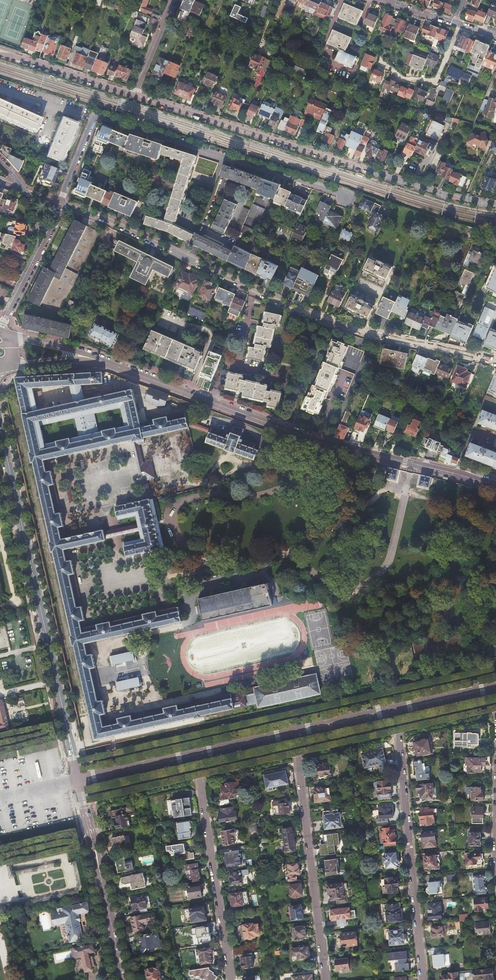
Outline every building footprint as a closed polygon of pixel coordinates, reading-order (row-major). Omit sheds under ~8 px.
[(141,6),(142,7),(140,11),(147,14),(147,13),(151,14),(152,10),(146,8),(149,0),(143,0),(141,6)] [(176,20),(185,24),(186,23),(189,15),(190,13),(195,1),(196,0),(184,0),(176,20)] [(306,5),(305,6),(308,7),(311,8),(309,13),(315,16),(317,12),(317,11),(321,3),(322,0),(308,0),(306,5)] [(443,3),(435,0),(432,6),(441,9),(443,3)] [(473,4),(476,6),(475,7),(478,8),(482,0),(475,0),(473,4)] [(203,5),(195,1),(190,13),(199,17),(203,8),(202,7),(203,5)] [(493,1),(492,3),(487,14),(487,15),(495,19),(495,2),(493,1)] [(317,12),(315,16),(321,18),(322,16),(324,17),(325,15),(326,15),(325,17),(328,18),(329,16),(330,16),(332,17),(335,9),(333,8),(321,3),(317,11),(317,12)] [(327,44),(333,46),(350,5),(344,3),(327,44)] [(452,6),(445,4),(442,11),(449,14),(452,6)] [(236,5),(230,17),(246,24),(248,19),(238,14),(241,8),(236,5)] [(350,5),(333,46),(339,49),(338,50),(339,50),(336,57),(334,61),(335,61),(336,61),(344,65),(347,67),(348,66),(352,68),(357,57),(350,54),(354,45),(362,27),(357,25),(363,11),(350,5)] [(473,22),(476,13),(468,10),(467,15),(469,16),(468,18),(467,20),(473,22)] [(487,15),(487,14),(479,11),(476,19),(484,23),(487,15)] [(383,12),(380,19),(383,20),(382,23),(389,26),(393,17),(387,15),(388,14),(383,12)] [(378,18),(368,13),(364,23),(374,28),(378,18)] [(155,26),(157,20),(151,18),(151,17),(149,23),(155,26)] [(398,19),(393,28),(403,32),(406,27),(404,26),(406,22),(398,19)] [(144,23),(137,20),(132,30),(130,37),(136,40),(134,44),(142,47),(146,37),(144,36),(142,36),(143,33),(144,30),(140,28),(141,25),(143,26),(144,23)] [(419,28),(409,24),(404,36),(415,41),(419,28)] [(435,39),(439,28),(431,25),(429,28),(424,26),(422,33),(427,35),(435,39)] [(191,28),(188,35),(193,37),(196,30),(191,28)] [(430,50),(437,53),(440,48),(435,46),(439,40),(444,42),(448,32),(439,28),(435,39),(430,50)] [(457,47),(460,48),(465,38),(459,35),(453,50),(456,51),(457,47)] [(32,41),(29,49),(35,52),(38,45),(41,38),(37,36),(35,42),(32,41)] [(32,41),(25,38),(21,47),(29,49),(32,41)] [(50,40),(47,39),(43,52),(44,52),(44,55),(50,57),(52,55),(53,56),(57,45),(59,41),(60,39),(57,40),(53,38),(53,39),(53,40),(51,40),(50,40)] [(465,52),(470,40),(465,38),(460,48),(463,49),(462,51),(465,52)] [(476,42),(470,40),(465,52),(468,53),(469,52),(471,53),(476,42)] [(490,46),(476,41),(476,42),(471,53),(475,54),(474,57),(476,58),(477,56),(479,56),(479,55),(480,55),(475,67),(470,64),(469,68),(479,72),(482,65),(488,52),(490,46)] [(70,49),(61,46),(57,57),(66,60),(68,54),(70,55),(71,53),(69,52),(70,49)] [(108,49),(102,46),(100,50),(99,54),(105,57),(108,49)] [(482,65),(494,70),(495,66),(495,55),(488,52),(482,65)] [(430,53),(425,63),(434,67),(439,56),(430,53)] [(76,54),(73,63),(83,67),(86,57),(76,54)] [(366,54),(361,65),(371,69),(375,58),(366,54)] [(259,76),(255,87),(259,88),(262,81),(267,70),(268,67),(270,63),(265,61),(266,59),(265,58),(265,57),(263,56),(262,57),(261,56),(260,57),(255,55),(250,66),(261,71),(260,73),(258,72),(257,75),(259,76)] [(414,55),(410,66),(414,67),(413,68),(418,70),(418,69),(422,71),(425,63),(426,60),(414,55)] [(87,58),(84,67),(92,71),(96,62),(87,58)] [(98,58),(93,71),(103,75),(108,62),(98,58)] [(160,84),(169,62),(160,58),(153,75),(156,77),(154,82),(160,84)] [(171,61),(166,74),(175,78),(180,67),(172,63),(173,62),(171,61)] [(118,68),(111,65),(107,74),(111,76),(111,77),(114,78),(115,76),(118,68)] [(119,65),(118,68),(115,76),(121,78),(121,76),(123,77),(122,79),(127,81),(131,70),(122,67),(123,66),(119,65)] [(463,72),(456,69),(456,71),(450,68),(444,82),(441,81),(439,85),(446,88),(450,78),(459,82),(460,80),(469,84),(472,76),(463,72)] [(384,73),(375,70),(370,81),(372,82),(373,79),(380,82),(384,73)] [(209,74),(205,84),(214,88),(218,78),(215,76),(215,74),(213,73),(212,75),(209,74)] [(390,82),(386,80),(381,93),(382,93),(385,88),(393,91),(396,82),(391,80),(390,82)] [(183,97),(188,86),(180,82),(176,90),(175,94),(183,97)] [(196,89),(188,86),(183,97),(191,101),(196,89)] [(424,107),(423,111),(430,112),(434,102),(432,101),(435,95),(436,88),(431,87),(430,93),(424,107)] [(407,90),(402,88),(399,95),(405,97),(405,96),(410,99),(414,91),(408,88),(407,90)] [(424,91),(425,89),(423,89),(422,90),(417,88),(413,97),(423,101),(427,92),(424,91)] [(454,92),(447,88),(443,98),(450,101),(454,92)] [(226,97),(216,93),(211,104),(221,108),(226,97)] [(480,110),(484,112),(483,115),(487,116),(487,118),(492,119),(493,118),(495,107),(495,98),(494,97),(493,99),(489,98),(488,101),(484,99),(480,110)] [(233,98),(229,108),(230,108),(230,110),(232,111),(233,110),(234,110),(235,109),(239,111),(240,109),(244,110),(246,104),(233,98)] [(321,103),(311,99),(304,113),(304,114),(315,118),(321,103)] [(36,131),(37,127),(38,128),(39,126),(38,126),(41,118),(0,100),(0,115),(36,131)] [(252,103),(245,120),(251,122),(254,114),(256,115),(259,108),(252,105),(253,104),(252,103)] [(328,106),(321,103),(315,118),(321,121),(325,111),(328,106)] [(258,114),(263,116),(263,117),(264,115),(266,116),(266,118),(271,120),(276,109),(263,104),(258,114)] [(276,108),(276,109),(271,120),(269,124),(275,127),(279,118),(281,119),(284,112),(284,111),(276,108)] [(325,111),(321,121),(317,131),(320,132),(323,134),(330,117),(332,114),(329,112),(325,111)] [(49,152),(47,157),(61,162),(62,158),(69,142),(75,126),(76,124),(63,118),(62,120),(56,136),(49,152)] [(426,136),(437,141),(444,126),(433,120),(426,136)] [(299,126),(288,122),(287,125),(286,128),(284,131),(295,135),(299,126)] [(396,136),(405,140),(412,128),(402,123),(402,124),(396,136)] [(109,143),(109,142),(114,130),(103,126),(101,132),(100,131),(97,137),(95,141),(96,141),(95,144),(96,144),(93,150),(101,153),(103,147),(102,147),(104,141),(109,143)] [(365,133),(353,128),(350,135),(347,142),(346,145),(357,150),(359,146),(364,136),(365,133)] [(131,137),(114,130),(109,142),(120,146),(117,153),(123,155),(131,137)] [(327,133),(324,139),(327,140),(326,142),(331,144),(334,136),(331,135),(332,132),(328,131),(327,133)] [(471,133),(465,144),(470,146),(470,147),(475,149),(476,145),(486,149),(489,141),(488,140),(485,134),(479,136),(471,133)] [(347,142),(350,135),(347,134),(346,136),(342,134),(340,138),(338,143),(337,143),(335,146),(343,149),(346,141),(347,142)] [(131,137),(123,155),(120,161),(128,164),(125,171),(136,175),(149,179),(153,171),(159,160),(161,154),(164,146),(151,142),(139,138),(131,135),(131,137)] [(404,152),(412,156),(415,151),(416,148),(420,140),(420,139),(412,135),(408,144),(404,152)] [(359,146),(357,150),(355,155),(361,157),(365,148),(369,139),(364,136),(359,146)] [(416,148),(415,151),(425,156),(428,149),(433,151),(437,143),(432,141),(425,138),(423,142),(420,140),(416,148)] [(379,150),(379,149),(376,147),(378,144),(377,142),(374,140),(372,141),(370,144),(367,151),(369,152),(367,155),(371,158),(372,157),(375,158),(376,156),(378,153),(379,150)] [(2,145),(0,149),(0,153),(2,155),(4,157),(7,160),(9,162),(12,166),(15,169),(17,172),(18,172),(23,161),(13,157),(14,156),(12,155),(11,156),(10,155),(11,153),(9,152),(11,149),(8,148),(2,145)] [(197,156),(164,146),(161,154),(184,161),(169,208),(166,219),(174,222),(174,221),(176,222),(197,156)] [(376,156),(375,159),(383,162),(385,157),(387,158),(389,155),(387,154),(388,152),(384,150),(384,151),(379,149),(379,150),(378,153),(376,156)] [(199,157),(194,172),(213,178),(219,163),(199,157)] [(445,164),(441,161),(436,171),(443,175),(442,177),(448,179),(452,170),(448,168),(448,167),(445,165),(445,164)] [(44,167),(43,168),(43,170),(41,169),(38,177),(39,180),(49,184),(51,183),(52,180),(55,175),(55,173),(57,169),(44,164),(43,167),(44,167)] [(248,174),(225,166),(221,176),(243,184),(252,187),(259,190),(264,179),(256,177),(248,174)] [(87,196),(92,185),(92,183),(88,181),(91,172),(84,169),(82,176),(83,176),(81,183),(80,183),(79,184),(80,184),(78,189),(77,189),(76,190),(74,190),(73,194),(77,195),(77,194),(86,197),(87,196)] [(459,172),(454,170),(450,180),(454,182),(454,183),(459,185),(463,186),(467,177),(459,173),(459,172)] [(495,182),(495,179),(491,177),(490,178),(486,177),(482,186),(493,190),(495,183),(495,182)] [(264,179),(259,190),(257,194),(270,199),(271,197),(275,199),(280,188),(281,185),(264,179)] [(192,181),(189,188),(207,194),(210,187),(192,181)] [(92,185),(87,196),(102,203),(107,192),(107,191),(101,189),(101,187),(99,186),(98,187),(92,185)] [(275,199),(275,200),(274,202),(285,207),(291,192),(280,188),(275,199)] [(107,192),(102,203),(110,206),(112,199),(109,198),(111,194),(107,192)] [(112,199),(110,206),(120,211),(132,216),(134,213),(138,203),(126,198),(115,193),(112,199)] [(291,194),(286,206),(302,213),(304,209),(308,201),(303,199),(303,197),(301,196),(301,195),(299,193),(298,195),(295,194),(295,195),(291,194)] [(1,198),(0,200),(0,213),(0,212),(5,214),(6,213),(8,210),(11,211),(15,201),(7,198),(6,200),(1,198)] [(371,212),(375,204),(364,198),(360,207),(371,212)] [(213,227),(223,232),(225,233),(238,205),(235,204),(226,200),(216,222),(215,221),(213,227)] [(139,201),(138,203),(134,213),(140,217),(146,204),(139,201)] [(331,206),(321,201),(316,211),(321,214),(319,219),(324,221),(329,210),(331,206)] [(382,206),(375,203),(375,204),(371,212),(369,216),(373,217),(368,228),(378,233),(381,226),(379,226),(381,222),(383,222),(386,216),(378,213),(382,206)] [(265,210),(253,204),(250,210),(248,216),(259,222),(265,210)] [(286,207),(285,207),(285,208),(288,210),(298,214),(301,215),(302,213),(286,206),(286,207)] [(248,216),(250,210),(244,207),(234,230),(240,233),(241,232),(243,226),(247,217),(248,216)] [(324,221),(324,222),(332,226),(331,228),(336,230),(342,216),(329,210),(324,221)] [(194,235),(173,224),(165,222),(147,216),(144,225),(158,229),(168,232),(190,243),(194,235)] [(35,286),(28,300),(59,316),(66,302),(76,283),(83,268),(91,252),(101,233),(87,227),(87,226),(76,220),(66,239),(50,270),(45,267),(36,284),(35,286)] [(34,233),(33,229),(26,229),(26,226),(24,225),(15,223),(13,233),(23,235),(23,234),(34,234),(34,233)] [(295,229),(292,236),(303,241),(309,228),(298,223),(295,229)] [(249,228),(243,226),(241,232),(247,234),(250,236),(253,230),(249,228)] [(473,237),(474,226),(466,226),(466,236),(473,237)] [(338,237),(345,240),(349,230),(343,228),(342,228),(338,236),(339,236),(338,237)] [(354,233),(349,230),(345,240),(350,242),(354,233)] [(10,250),(19,252),(20,250),(22,251),(24,244),(19,243),(19,242),(18,240),(13,239),(14,236),(1,232),(0,235),(0,241),(1,242),(0,247),(0,248),(7,249),(8,247),(11,248),(10,250)] [(218,244),(196,233),(191,243),(213,254),(221,258),(228,261),(228,260),(232,251),(225,247),(218,244)] [(447,241),(442,239),(439,246),(444,248),(447,241)] [(150,257),(149,257),(148,257),(147,257),(146,255),(121,243),(120,244),(117,251),(137,260),(140,262),(133,277),(147,284),(154,269),(157,270),(158,270),(157,271),(169,277),(172,275),(175,270),(174,268),(162,262),(161,262),(156,260),(154,260),(153,259),(152,258),(151,258),(150,257)] [(235,246),(232,251),(228,260),(233,262),(232,263),(234,264),(241,268),(242,267),(246,269),(252,254),(240,249),(235,246)] [(467,264),(464,263),(463,265),(466,266),(465,268),(466,268),(460,281),(466,284),(462,293),(459,292),(459,291),(457,290),(457,291),(456,290),(453,297),(461,301),(462,301),(465,295),(466,295),(470,285),(475,273),(473,272),(469,270),(473,261),(477,262),(479,263),(484,253),(482,253),(483,252),(482,252),(480,251),(479,251),(474,249),(474,251),(473,251),(472,253),(473,253),(470,259),(470,258),(467,264)] [(263,259),(252,254),(246,269),(246,270),(257,275),(263,260),(263,259)] [(336,267),(339,258),(332,255),(326,269),(328,270),(330,271),(332,267),(333,266),(336,267)] [(393,267),(371,256),(361,277),(383,288),(393,267)] [(263,260),(257,275),(261,277),(265,279),(268,280),(272,282),(279,266),(273,263),(272,264),(271,263),(268,261),(267,262),(263,260)] [(493,262),(482,288),(495,294),(495,264),(493,262)] [(190,277),(191,274),(184,271),(176,287),(192,295),(200,279),(195,276),(194,278),(190,277)] [(299,276),(289,272),(284,284),(293,288),(299,276)] [(304,278),(299,288),(310,293),(315,283),(304,278)] [(206,280),(199,295),(210,301),(216,289),(212,287),(213,284),(210,282),(206,280)] [(226,305),(230,307),(235,298),(236,295),(220,287),(215,298),(226,303),(226,305)] [(378,299),(355,288),(345,309),(351,312),(351,313),(361,317),(362,316),(368,319),(378,299)] [(340,294),(333,291),(328,301),(339,307),(345,296),(347,292),(342,290),(340,294)] [(398,298),(396,302),(392,310),(404,316),(408,308),(408,307),(411,300),(404,296),(403,300),(398,298)] [(71,306),(69,311),(74,314),(77,309),(73,307),(74,305),(74,306),(75,305),(76,304),(75,303),(76,301),(78,301),(78,299),(76,297),(71,306)] [(376,313),(388,319),(392,310),(396,302),(384,297),(376,313)] [(235,298),(230,307),(241,311),(245,302),(235,298)] [(291,338),(296,316),(293,315),(285,311),(274,306),(263,301),(260,308),(254,306),(251,320),(264,323),(263,327),(259,326),(254,348),(251,347),(248,358),(264,362),(267,347),(271,348),(274,334),(291,338)] [(190,306),(186,316),(204,324),(208,315),(190,306)] [(479,336),(484,338),(495,311),(495,310),(491,308),(486,306),(474,334),(479,336)] [(410,312),(417,316),(420,311),(412,308),(410,312)] [(405,323),(413,326),(415,321),(417,316),(410,312),(405,323)] [(426,316),(425,319),(422,326),(428,329),(430,326),(436,328),(436,327),(441,315),(442,314),(435,312),(432,319),(426,316)] [(452,334),(455,326),(459,319),(454,316),(453,316),(453,315),(452,314),(452,315),(448,314),(447,318),(441,315),(436,327),(447,332),(452,334)] [(22,328),(69,339),(72,326),(26,315),(22,328)] [(463,330),(471,333),(475,322),(468,319),(460,315),(459,319),(455,326),(463,330)] [(413,326),(420,329),(422,326),(425,319),(417,316),(415,321),(413,326)] [(96,323),(90,336),(106,344),(113,348),(119,334),(113,331),(112,331),(107,329),(108,326),(102,324),(101,326),(96,323)] [(174,340),(153,330),(144,348),(166,357),(186,366),(188,367),(185,374),(188,375),(193,377),(201,358),(202,358),(203,356),(202,356),(203,352),(194,348),(174,340)] [(309,393),(303,408),(308,410),(307,412),(314,415),(315,413),(319,414),(323,405),(322,405),(327,391),(329,392),(332,385),(333,386),(338,375),(336,374),(339,368),(340,368),(350,346),(339,341),(338,343),(334,341),(328,356),(330,357),(327,363),(325,362),(322,370),(321,369),(318,379),(319,379),(316,386),(315,385),(311,393),(309,393)] [(350,345),(348,350),(363,356),(365,351),(350,345)] [(380,365),(405,370),(408,354),(384,349),(380,365)] [(424,368),(427,360),(417,355),(413,365),(423,370),(424,368)] [(436,361),(428,357),(427,360),(424,368),(432,371),(431,373),(435,374),(435,373),(440,363),(441,361),(437,359),(436,361)] [(207,361),(198,381),(210,386),(217,370),(212,368),(214,363),(212,362),(211,363),(207,361)] [(452,369),(440,363),(435,373),(448,379),(452,369)] [(451,381),(469,388),(475,374),(467,371),(468,369),(458,366),(451,381)] [(75,645),(96,739),(195,717),(195,719),(203,717),(203,715),(257,703),(259,707),(321,693),(316,674),(254,688),(254,689),(178,706),(178,705),(164,708),(164,709),(132,716),(132,715),(118,718),(118,719),(107,721),(105,714),(106,713),(103,700),(102,700),(95,667),(96,667),(93,654),(92,654),(89,642),(182,622),(179,607),(151,613),(151,612),(137,615),(137,616),(111,622),(111,621),(97,624),(97,625),(86,628),(85,620),(83,607),(82,607),(74,573),(75,573),(72,560),(71,560),(69,548),(106,540),(106,538),(139,530),(141,539),(124,543),(127,556),(164,548),(153,499),(151,499),(147,480),(155,478),(151,461),(143,463),(139,444),(144,443),(144,440),(144,439),(144,438),(189,428),(189,427),(191,426),(210,434),(207,442),(226,449),(226,450),(236,453),(255,460),(259,450),(254,448),(256,444),(241,439),(245,429),(234,426),(232,426),(229,435),(212,429),(211,430),(192,422),(190,416),(187,417),(186,413),(168,417),(168,416),(155,419),(155,420),(141,423),(133,389),(84,400),(81,385),(104,383),(103,372),(56,375),(16,378),(32,452),(31,452),(33,463),(35,462),(52,541),(51,541),(53,552),(54,552),(73,635),(71,635),(74,646),(75,645)] [(229,373),(225,389),(240,392),(241,391),(244,392),(243,397),(268,403),(267,407),(279,409),(282,394),(267,390),(268,386),(243,380),(244,376),(229,373)] [(494,392),(491,390),(495,379),(495,376),(494,376),(486,395),(492,397),(494,392)] [(151,388),(146,401),(150,402),(150,404),(159,407),(160,406),(164,408),(169,395),(151,388)] [(495,414),(495,399),(492,397),(486,395),(480,408),(484,410),(495,414)] [(484,410),(478,423),(495,429),(495,414),(484,410)] [(346,411),(335,437),(344,439),(349,428),(345,426),(351,413),(346,411)] [(386,430),(390,419),(379,414),(374,426),(385,430),(386,430)] [(360,416),(355,429),(360,431),(360,430),(363,431),(364,431),(367,425),(368,425),(370,419),(365,417),(365,418),(360,416)] [(393,420),(390,419),(386,430),(394,433),(398,422),(393,420)] [(405,432),(416,436),(419,429),(418,428),(421,422),(413,419),(412,423),(410,422),(409,424),(408,424),(405,432)] [(429,439),(424,437),(421,445),(426,447),(437,452),(437,451),(442,453),(445,445),(441,443),(441,442),(430,438),(429,439)] [(495,467),(495,452),(472,442),(466,456),(495,467)] [(450,448),(445,446),(440,457),(446,459),(445,463),(449,464),(451,464),(452,462),(458,464),(460,458),(454,456),(456,453),(451,450),(450,448)] [(386,479),(396,481),(399,470),(388,467),(386,479)] [(421,475),(418,486),(429,489),(431,477),(421,475)] [(228,591),(198,598),(200,605),(197,606),(199,614),(202,614),(203,620),(272,605),(275,604),(273,598),(274,598),(272,589),(269,590),(268,583),(237,590),(237,587),(228,588),(228,591)] [(133,651),(111,656),(113,665),(135,660),(133,651)] [(139,677),(117,682),(119,691),(141,686),(139,677)] [(10,729),(3,700),(0,700),(0,731),(10,729)] [(455,733),(455,746),(463,746),(477,746),(478,746),(478,745),(479,744),(482,744),(482,739),(479,739),(479,733),(472,733),(472,732),(468,732),(468,733),(459,733),(459,732),(457,732),(457,733),(455,733)] [(415,748),(413,748),(414,752),(416,751),(417,756),(432,753),(428,739),(414,742),(415,748)] [(382,749),(361,754),(365,768),(379,765),(381,773),(389,771),(387,760),(385,761),(382,749)] [(466,758),(466,763),(468,763),(468,773),(475,773),(475,771),(485,771),(485,765),(485,758),(478,758),(477,758),(476,758),(475,758),(466,758)] [(418,761),(413,762),(414,767),(416,767),(417,780),(429,779),(429,773),(425,774),(424,767),(422,767),(422,761),(421,760),(420,759),(419,760),(418,760),(418,761)] [(316,766),(316,767),(316,768),(316,769),(317,770),(318,770),(319,776),(323,775),(324,776),(325,776),(326,776),(327,776),(328,775),(331,775),(331,774),(332,774),(330,764),(322,765),(321,765),(320,764),(319,764),(318,764),(317,764),(316,765),(316,766)] [(285,771),(264,776),(267,788),(288,784),(285,771)] [(389,784),(388,781),(378,782),(379,795),(391,793),(391,789),(391,784),(390,784),(389,784)] [(222,794),(220,795),(221,800),(241,797),(238,782),(234,783),(225,784),(225,786),(221,787),(222,794)] [(433,784),(417,785),(418,793),(420,792),(421,798),(426,797),(426,799),(433,798),(432,792),(433,792),(433,784)] [(318,789),(314,789),(316,802),(320,801),(320,797),(326,796),(325,788),(321,788),(321,787),(318,787),(318,789)] [(472,787),(472,799),(483,800),(483,791),(481,791),(481,787),(472,787)] [(174,818),(192,815),(190,797),(172,800),(174,818)] [(276,814),(288,813),(287,811),(289,810),(288,803),(284,803),(284,800),(272,802),(273,810),(275,809),(276,814)] [(390,804),(379,805),(380,818),(393,817),(393,816),(394,816),(393,811),(391,811),(390,804)] [(115,819),(117,828),(130,825),(128,815),(136,813),(134,807),(133,807),(133,805),(113,810),(113,811),(111,812),(112,818),(116,817),(117,819),(115,819)] [(222,814),(219,814),(220,822),(225,821),(225,822),(226,823),(227,823),(228,823),(229,822),(229,821),(230,820),(233,820),(232,819),(237,819),(236,811),(233,812),(233,807),(221,809),(222,814)] [(472,807),(472,823),(483,823),(483,807),(472,807)] [(420,813),(419,814),(419,818),(420,819),(421,824),(434,823),(433,809),(429,810),(429,808),(420,808),(421,813),(420,813)] [(338,810),(323,811),(325,829),(342,827),(341,827),(344,826),(342,813),(338,813),(338,810)] [(189,821),(178,823),(179,833),(178,833),(179,839),(192,837),(190,827),(191,827),(192,826),(192,825),(193,825),(193,824),(192,823),(192,822),(191,821),(190,821),(189,821)] [(257,831),(256,823),(249,824),(250,832),(257,831)] [(283,829),(284,840),(294,839),(293,833),(292,833),(292,828),(283,829)] [(383,835),(381,835),(381,841),(384,841),(384,846),(396,845),(395,838),(394,830),(390,831),(389,828),(383,829),(383,832),(383,835)] [(235,829),(221,831),(224,846),(235,844),(234,836),(236,836),(235,829)] [(423,842),(424,842),(426,842),(426,847),(436,846),(434,831),(429,831),(429,832),(422,833),(423,837),(422,837),(421,837),(422,841),(423,841),(423,842)] [(340,845),(338,833),(322,835),(324,844),(320,845),(321,855),(336,854),(335,845),(340,845)] [(470,833),(470,845),(480,845),(480,833),(470,833)] [(124,835),(112,838),(115,850),(127,848),(124,835)] [(294,839),(284,840),(286,852),(294,851),(294,845),(295,845),(294,839)] [(184,844),(167,846),(168,851),(171,850),(171,851),(170,851),(170,852),(170,853),(171,854),(172,854),(173,853),(174,852),(175,856),(180,855),(181,860),(194,858),(193,851),(185,852),(184,844)] [(243,850),(243,846),(229,848),(230,851),(225,852),(228,870),(246,867),(245,860),(241,861),(239,850),(243,850)] [(386,857),(383,857),(384,863),(386,863),(387,868),(397,867),(397,865),(399,865),(398,859),(397,859),(396,852),(385,853),(386,857)] [(465,853),(466,865),(477,864),(477,866),(482,865),(482,862),(483,862),(483,861),(483,860),(482,859),(484,858),(484,853),(479,853),(477,853),(475,853),(473,853),(473,854),(470,854),(470,852),(465,853)] [(436,855),(425,856),(426,868),(435,867),(435,869),(441,869),(440,859),(436,860),(436,855)] [(124,857),(115,859),(118,873),(134,869),(132,862),(125,863),(124,857)] [(335,859),(325,860),(325,867),(326,875),(339,874),(338,864),(336,864),(335,859)] [(199,881),(198,878),(200,878),(197,863),(185,865),(188,880),(193,879),(193,882),(199,881)] [(298,863),(288,864),(290,875),(288,877),(288,881),(296,880),(295,874),(299,874),(298,863)] [(241,870),(229,872),(231,885),(241,883),(241,885),(243,885),(244,886),(249,885),(248,882),(254,881),(253,873),(249,873),(249,869),(241,870)] [(120,880),(120,881),(120,882),(120,883),(121,883),(122,884),(123,884),(123,885),(126,884),(127,887),(131,886),(132,889),(146,886),(145,882),(144,878),(143,873),(135,875),(134,875),(133,875),(132,875),(132,876),(130,876),(121,878),(120,879),(120,880)] [(486,874),(474,875),(475,892),(487,891),(487,884),(486,885),(485,880),(486,880),(486,874)] [(393,878),(385,879),(386,887),(383,887),(383,894),(398,892),(398,887),(399,887),(399,886),(400,885),(399,882),(398,881),(398,880),(393,880),(393,878)] [(426,889),(426,890),(427,891),(427,892),(428,893),(429,893),(430,893),(442,892),(441,888),(442,887),(442,886),(442,885),(441,884),(441,881),(429,882),(429,887),(428,887),(427,888),(426,889)] [(331,900),(336,900),(336,898),(338,898),(338,900),(338,903),(347,902),(347,897),(345,897),(344,890),(348,889),(347,883),(339,884),(339,883),(327,885),(328,892),(330,892),(331,900)] [(189,890),(184,891),(186,899),(202,896),(200,884),(188,886),(189,890)] [(301,884),(290,885),(291,896),(294,896),(294,898),(297,897),(297,895),(302,894),(301,884)] [(247,891),(230,894),(232,907),(249,904),(247,891)] [(144,894),(131,897),(132,901),(131,901),(133,910),(134,910),(135,910),(135,911),(139,910),(139,909),(147,908),(147,907),(150,906),(149,898),(145,899),(144,894)] [(488,898),(475,899),(476,911),(477,912),(481,911),(482,910),(483,910),(483,908),(489,908),(488,898)] [(440,902),(427,903),(428,909),(429,909),(429,913),(428,913),(429,919),(442,917),(440,902)] [(58,914),(55,915),(56,923),(67,920),(67,923),(66,923),(69,935),(68,936),(69,941),(70,941),(70,942),(82,939),(78,921),(77,922),(75,913),(78,912),(78,913),(78,914),(89,912),(87,903),(82,904),(82,903),(80,904),(81,904),(63,908),(64,913),(61,913),(58,913),(58,914)] [(399,903),(382,905),(383,912),(386,912),(387,923),(402,921),(402,916),(400,916),(399,903)] [(301,905),(290,906),(292,920),(302,919),(301,905)] [(204,906),(183,909),(185,923),(206,920),(204,906)] [(331,912),(330,914),(330,919),(332,920),(356,918),(355,911),(350,911),(349,908),(338,909),(338,908),(336,908),(337,909),(334,909),(334,912),(331,912)] [(154,913),(131,918),(134,932),(144,930),(143,925),(151,923),(151,922),(156,921),(154,913)] [(484,930),(484,932),(491,931),(491,927),(491,924),(490,919),(489,920),(475,921),(476,930),(477,930),(484,930)] [(253,923),(244,925),(246,939),(255,937),(255,935),(259,935),(258,925),(253,925),(253,923)] [(432,931),(432,937),(444,935),(443,925),(432,927),(432,931)] [(211,926),(192,928),(194,943),(212,941),(211,926)] [(294,927),(292,928),(292,933),(294,932),(295,935),(294,935),(294,940),(303,939),(302,936),(306,936),(305,926),(294,927)] [(404,939),(403,935),(403,930),(389,931),(389,929),(384,930),(385,940),(390,940),(390,945),(404,944),(404,939)] [(355,932),(341,934),(343,947),(357,945),(355,932)] [(157,939),(157,935),(152,936),(152,934),(144,936),(145,937),(138,938),(139,943),(140,942),(142,942),(142,944),(141,945),(140,947),(141,950),(144,952),(146,948),(149,950),(151,945),(153,947),(158,948),(162,946),(161,940),(160,940),(157,939)] [(93,945),(73,949),(74,953),(75,952),(76,958),(82,957),(89,955),(89,953),(94,952),(93,945)] [(199,955),(201,965),(212,963),(211,953),(213,952),(212,946),(196,949),(197,955),(199,955)] [(300,948),(292,949),(293,955),(298,954),(298,958),(299,958),(299,959),(303,959),(303,957),(308,957),(308,956),(309,956),(309,955),(309,951),(307,951),(307,947),(304,947),(304,946),(300,946),(300,948)] [(407,951),(388,953),(388,960),(399,959),(400,963),(396,964),(397,972),(404,971),(404,970),(409,969),(409,963),(407,963),(407,959),(408,959),(407,951)] [(444,954),(433,955),(434,967),(445,966),(444,954)] [(242,963),(241,964),(241,967),(243,967),(243,968),(253,967),(251,956),(241,958),(242,963)] [(348,958),(336,960),(337,969),(342,969),(343,972),(349,971),(348,958)] [(147,971),(149,979),(161,979),(158,968),(147,971)] [(209,968),(190,971),(191,978),(200,977),(199,978),(202,979),(204,979),(205,979),(216,979),(218,977),(214,974),(214,973),(210,970),(209,968)] [(465,971),(465,979),(480,979),(483,979),(484,979),(495,979),(494,979),(493,968),(465,971)] [(465,971),(458,971),(458,972),(449,972),(449,974),(442,975),(442,976),(441,976),(441,979),(465,979),(465,971)]
